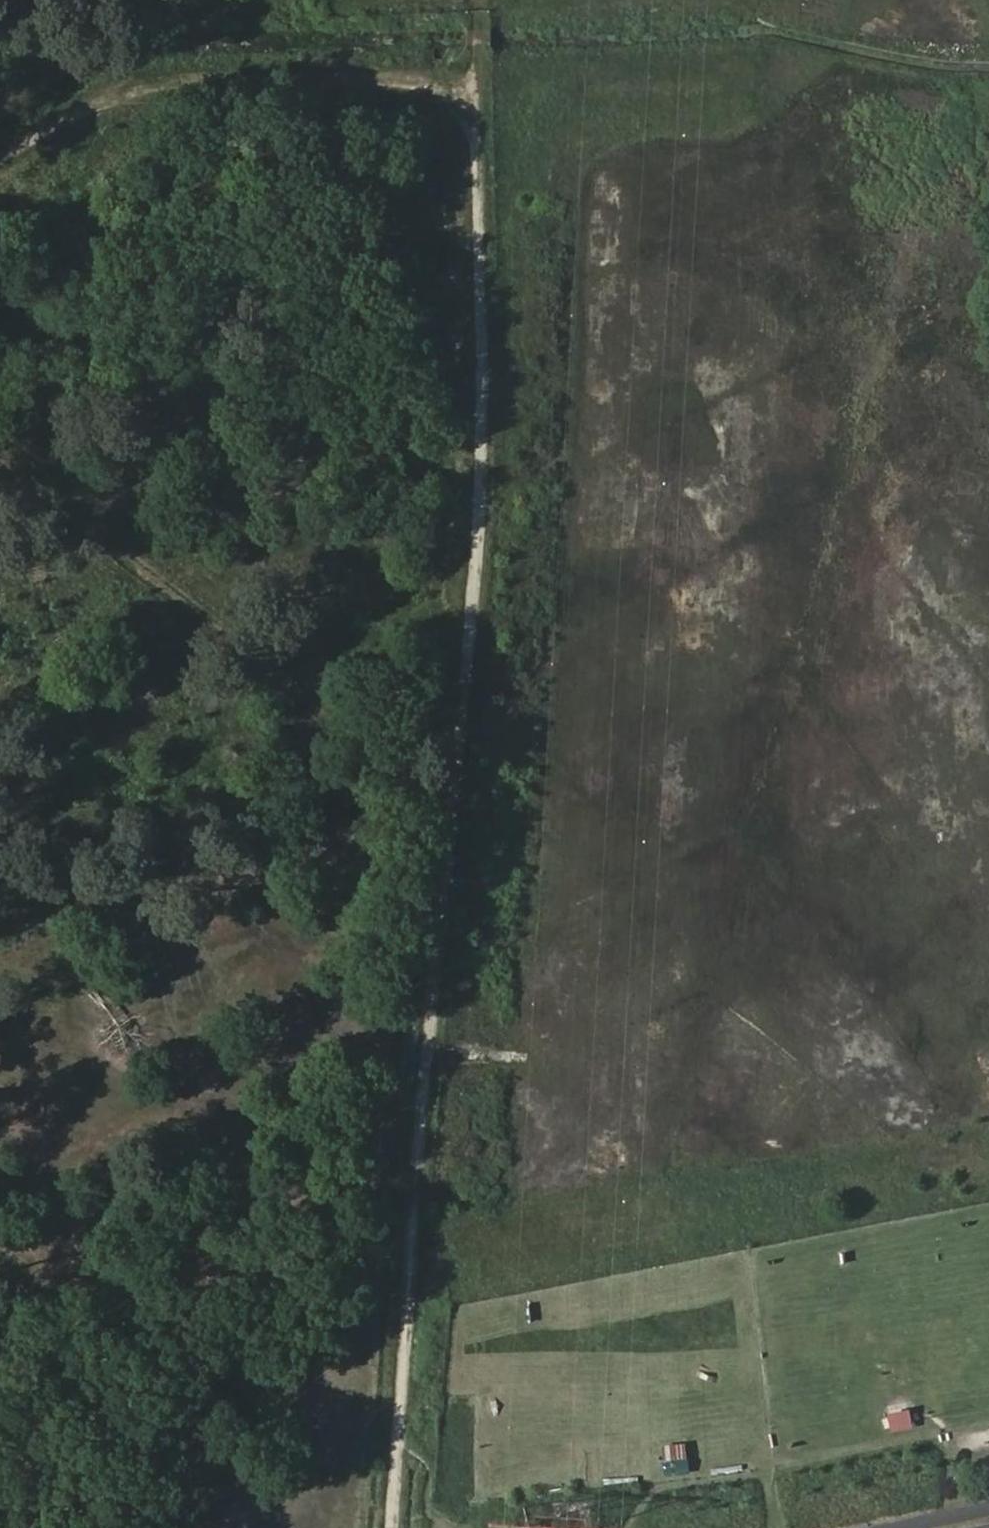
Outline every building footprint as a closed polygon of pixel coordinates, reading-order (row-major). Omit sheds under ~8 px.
[(890,1429),(912,1428),(910,1412),(888,1414),(890,1429)] [(662,1457),(666,1476),(690,1471),(687,1452),(662,1457)]
